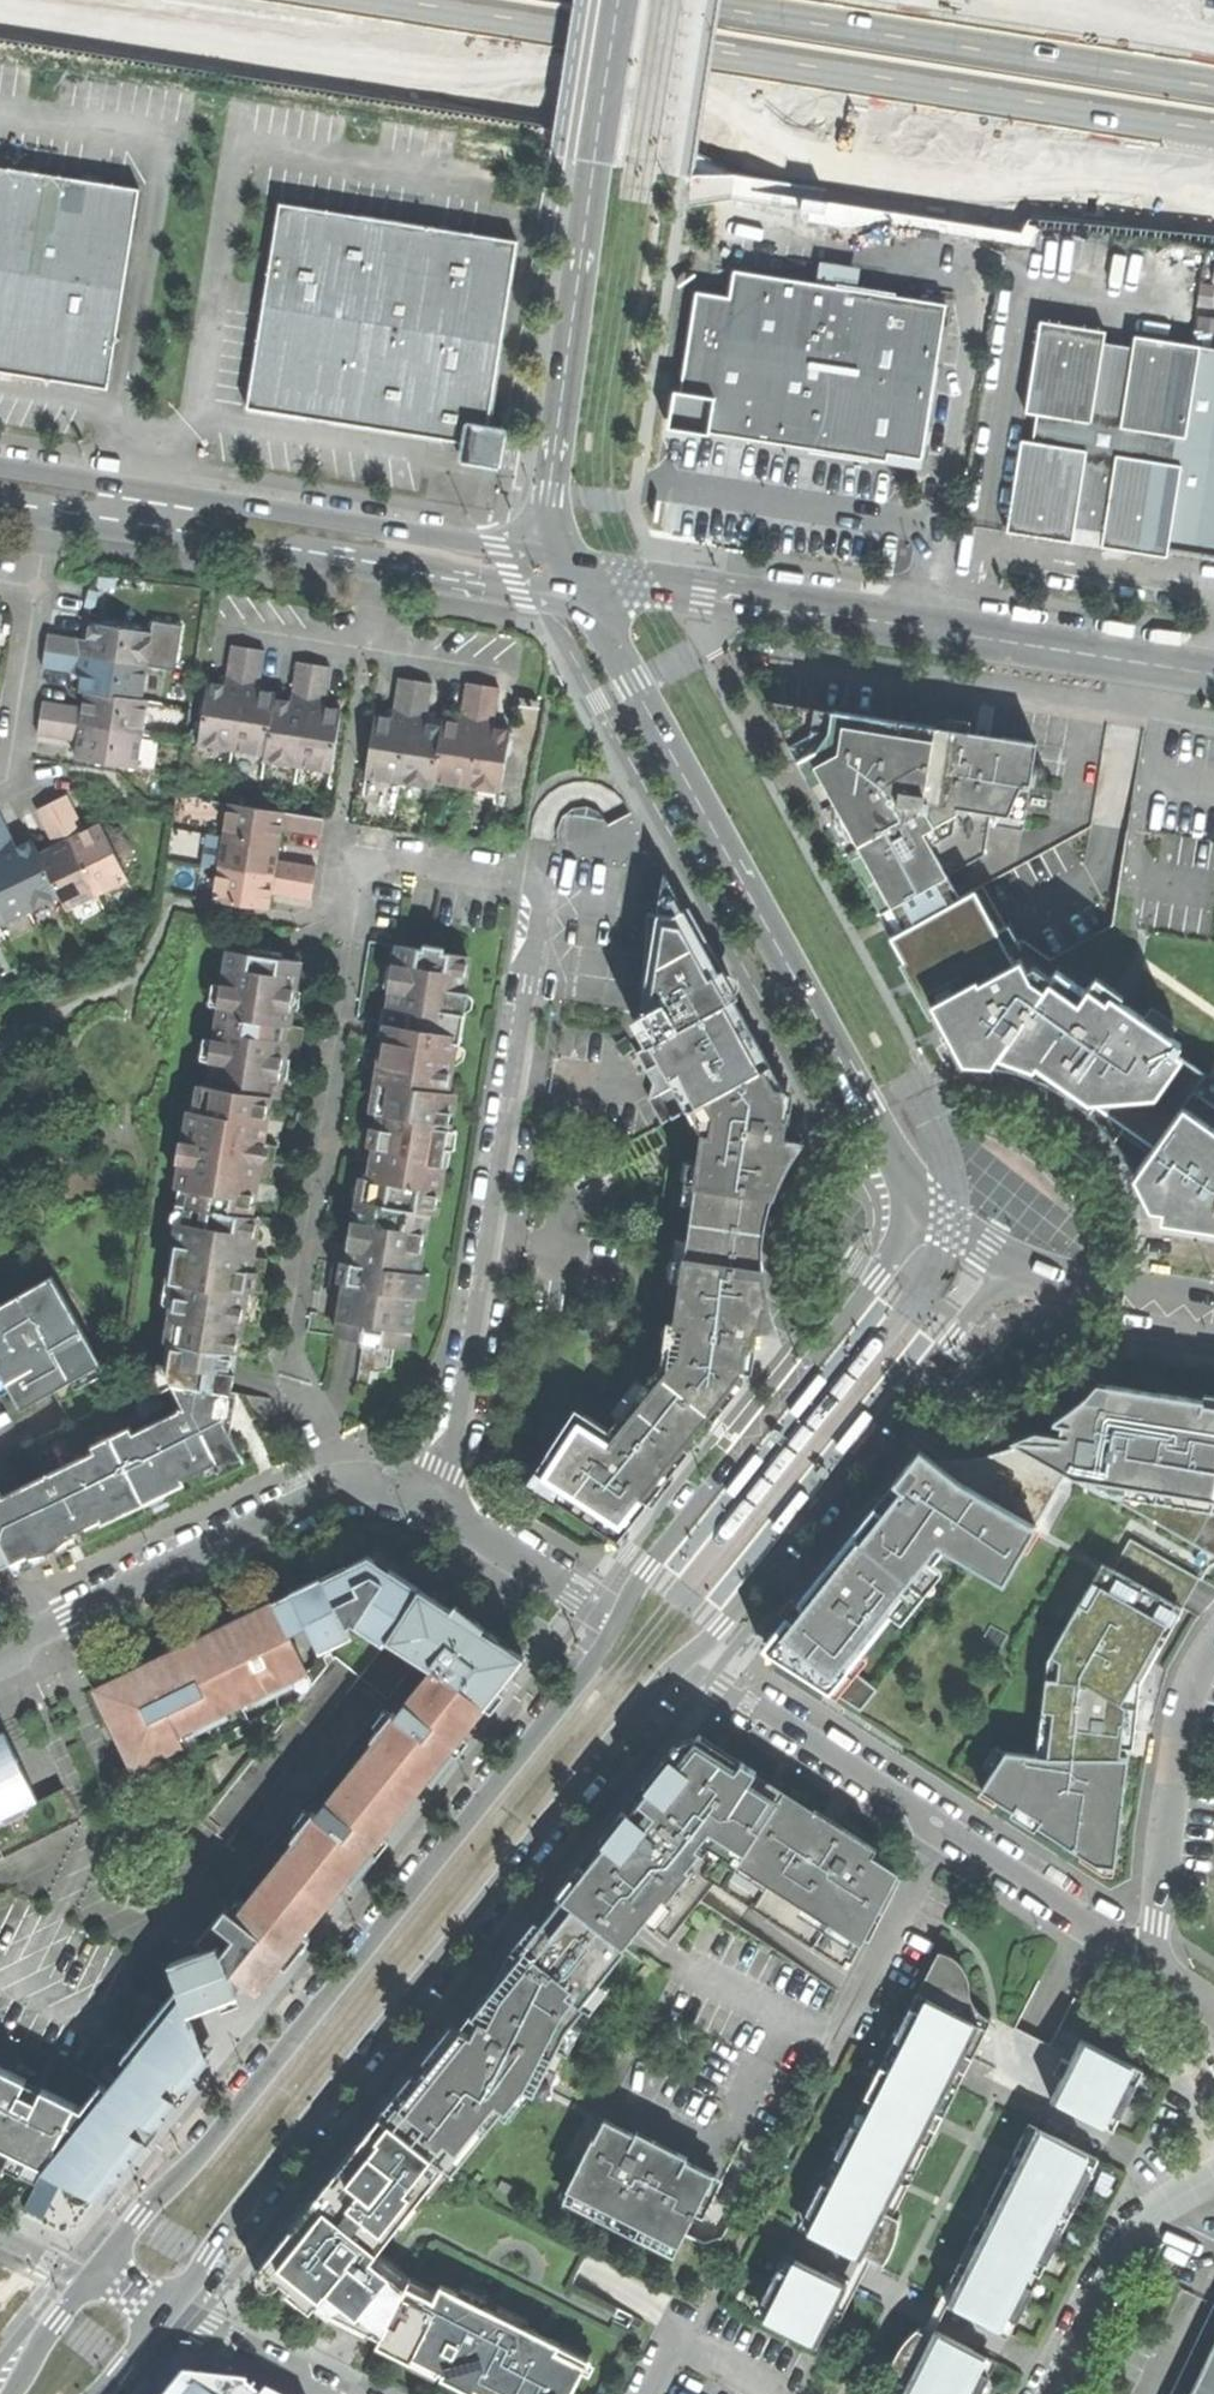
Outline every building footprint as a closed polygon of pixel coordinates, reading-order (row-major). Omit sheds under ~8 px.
[(1,373),(77,385),(111,390),(142,191),(0,168),(0,373),(1,373)] [(270,285),(250,411),(441,441),(468,445),(465,464),(504,470),(510,429),(493,426),(520,244),(283,206),(270,285)] [(732,433),(820,448),(845,285),(734,267),(729,294),(695,288),(678,391),(673,391),(667,427),(702,434),(704,428),(732,433)] [(887,450),(921,456),(945,301),(845,285),(820,448),(861,454),(886,458),(887,450)] [(1213,553),(1213,346),(1043,319),(1026,411),(1037,412),(1033,440),(1022,438),(1007,529),(1040,535),(1167,556),(1169,546),(1199,551),(1213,553)] [(90,621),(87,639),(80,638),(48,633),(45,650),(148,666),(163,669),(168,638),(152,636),(152,631),(90,621)] [(201,744),(234,749),(249,646),(231,644),(227,670),(226,678),(225,684),(210,682),(201,744)] [(276,692),(260,689),(261,685),(262,679),(266,649),(249,646),(234,749),(266,754),(275,698),(276,692)] [(142,700),(148,666),(45,650),(43,666),(76,671),(83,672),(80,690),(85,691),(142,700)] [(265,761),(300,766),(315,664),(297,661),(294,685),(292,695),(291,701),(275,698),(266,754),(265,761)] [(300,766),(332,771),(342,709),(326,707),(327,701),(328,689),(332,667),(315,664),(300,766)] [(365,776),(401,782),(417,680),(398,676),(394,699),(392,711),(391,717),(375,714),(365,776)] [(434,781),(443,725),(426,722),(427,718),(429,705),(433,682),(417,680),(401,782),(433,787),(434,781)] [(434,781),(468,786),(484,684),(467,681),(462,711),(461,717),(460,721),(444,719),(443,725),(434,781)] [(500,692),(501,687),(484,684),(468,786),(501,792),(511,729),(494,727),(495,722),(496,713),(500,692)] [(85,691),(83,706),(78,706),(46,701),(43,718),(142,734),(147,701),(142,700),(85,691)] [(845,814),(894,903),(955,875),(988,852),(996,824),(1024,829),(1040,743),(1004,737),(1004,744),(968,738),(937,733),(936,726),(833,710),(817,715),(816,721),(807,721),(805,738),(813,740),(813,756),(838,774),(865,786),(863,797),(860,808),(845,814)] [(137,768),(142,734),(43,718),(41,735),(73,740),(79,741),(76,758),(137,768)] [(68,793),(53,800),(97,894),(128,879),(101,822),(85,830),(81,822),(68,793)] [(66,908),(97,894),(53,800),(38,808),(52,838),(55,844),(39,852),(60,896),(66,908)] [(231,802),(225,836),(280,845),(282,837),(283,828),(324,835),(326,817),(231,802)] [(0,811),(0,849),(29,911),(60,896),(39,852),(34,839),(18,847),(14,839),(0,810),(0,811)] [(280,845),(225,836),(220,867),(315,882),(318,865),(283,859),(278,858),(280,845)] [(29,911),(0,849),(0,925),(29,911)] [(279,893),(313,899),(315,882),(220,867),(215,898),(270,907),(273,892),(279,893)] [(772,1065),(668,872),(665,872),(657,924),(644,1012),(649,1021),(638,1028),(648,1046),(653,1044),(688,1109),(701,1103),(766,1068),(772,1065)] [(955,875),(894,903),(906,923),(964,892),(955,875)] [(906,923),(890,932),(917,980),(944,1030),(962,1065),(992,1063),(1022,1067),(1049,1079),(1078,1063),(1125,993),(1115,986),(1109,996),(1090,984),(1081,997),(1053,977),(1048,985),(1034,975),(1022,952),(1016,955),(978,885),(964,892),(906,923)] [(381,1339),(405,1343),(427,1209),(435,1210),(454,1091),(447,1090),(454,1042),(461,1043),(467,1008),(460,1007),(469,954),(400,943),(397,961),(404,962),(400,988),(393,987),(390,1005),(384,1039),(392,1040),(388,1060),(381,1059),(378,1080),(379,1080),(390,1082),(387,1098),(383,1097),(378,1125),(372,1124),(366,1157),(373,1158),(370,1174),(375,1174),(371,1197),(359,1195),(355,1218),(362,1219),(358,1244),(344,1241),(338,1277),(346,1278),(344,1286),(343,1294),(350,1295),(346,1315),(339,1314),(337,1332),(359,1336),(358,1341),(380,1345),(381,1339)] [(170,1340),(182,1342),(238,1351),(248,1289),(257,1290),(262,1256),(255,1255),(261,1215),(253,1214),(260,1173),(262,1158),(269,1159),(271,1143),(265,1142),(266,1137),(257,1135),(259,1123),(267,1124),(272,1095),(279,1096),(283,1076),(275,1074),(278,1055),(285,1056),(291,1022),(293,1006),(287,1005),(290,988),(296,989),(301,959),(232,948),(210,1086),(202,1084),(198,1111),(191,1110),(187,1139),(193,1140),(190,1160),(184,1160),(180,1187),(186,1188),(183,1204),(190,1205),(187,1225),(180,1224),(171,1281),(179,1282),(170,1340)] [(1078,1063),(1049,1079),(1076,1096),(1137,1001),(1125,993),(1078,1063)] [(1076,1096),(1107,1125),(1127,1151),(1142,1179),(1153,1206),(1165,1208),(1163,1220),(1213,1228),(1213,1109),(1197,1097),(1213,1072),(1213,1071),(1185,1051),(1192,1040),(1137,1001),(1076,1096)] [(377,1038),(384,1039),(390,1005),(382,1004),(379,1020),(377,1038)] [(305,1024),(291,1022),(285,1056),(300,1059),(302,1044),(305,1024)] [(774,1084),(766,1068),(701,1103),(707,1115),(693,1206),(701,1207),(696,1235),(688,1236),(676,1324),(679,1324),(676,1351),(660,1370),(656,1370),(609,1428),(585,1413),(574,1430),(565,1425),(549,1445),(559,1452),(539,1480),(571,1500),(567,1506),(596,1524),(599,1519),(623,1533),(649,1502),(644,1497),(656,1484),(666,1472),(671,1476),(745,1382),(738,1376),(743,1371),(745,1367),(746,1357),(748,1344),(755,1344),(757,1326),(778,1330),(773,1314),(763,1267),(764,1244),(768,1220),(774,1195),(784,1172),(802,1143),(783,1142),(784,1130),(785,1120),(782,1119),(786,1091),(781,1081),(774,1084)] [(357,1156),(366,1157),(372,1124),(362,1123),(360,1139),(357,1156)] [(280,1145),(271,1143),(269,1159),(262,1158),(260,1173),(275,1175),(278,1156),(280,1145)] [(328,1284),(344,1286),(346,1278),(338,1277),(344,1241),(335,1240),(332,1258),(328,1284)] [(270,1257),(262,1256),(257,1290),(265,1291),(267,1275),(270,1257)] [(57,1387),(105,1362),(58,1273),(4,1301),(2,1297),(0,1298),(0,1350),(2,1353),(0,1354),(0,1363),(2,1366),(22,1405),(57,1387)] [(176,1380),(232,1389),(238,1351),(182,1342),(177,1370),(176,1380)] [(67,1534),(194,1468),(150,1383),(136,1390),(118,1355),(105,1362),(57,1387),(73,1418),(28,1442),(44,1473),(22,1485),(52,1542),(67,1534)] [(229,1420),(232,1389),(176,1380),(177,1370),(150,1383),(194,1468),(242,1446),(231,1425),(229,1420)] [(797,1411),(801,1415),(830,1379),(822,1372),(797,1403),(793,1408),(797,1411)] [(1011,1439),(1213,1553),(1213,1398),(1100,1380),(1085,1397),(1054,1419),(1064,1423),(1062,1432),(1035,1429),(1011,1439)] [(1006,1579),(1038,1524),(921,1450),(763,1648),(830,1690),(890,1616),(903,1621),(945,1569),(935,1560),(947,1549),(1006,1579)] [(732,1491),(737,1494),(766,1459),(757,1452),(733,1483),(729,1488),(732,1491)] [(52,1542),(22,1485),(4,1494),(1,1487),(0,1487),(0,1531),(13,1558),(52,1542)] [(13,1558),(0,1531),(0,1567),(13,1561),(13,1558)] [(386,1643),(422,1585),(410,1577),(394,1566),(385,1577),(373,1552),(329,1572),(302,1585),(325,1633),(355,1621),(386,1643)] [(1184,1608),(1103,1565),(1049,1658),(1039,1755),(1006,1752),(983,1790),(1100,1863),(1116,1863),(1130,1758),(1135,1749),(1142,1685),(1184,1608)] [(234,1834),(386,1643),(355,1621),(325,1633),(302,1585),(275,1598),(292,1633),(311,1625),(322,1648),(351,1636),(209,1813),(234,1834)] [(310,1670),(292,1633),(275,1598),(252,1610),(174,1648),(143,1663),(183,1744),(188,1755),(197,1751),(188,1729),(195,1726),(197,1732),(232,1716),(229,1709),(260,1694),(262,1701),(297,1684),(294,1678),(310,1670)] [(505,1680),(526,1654),(454,1606),(439,1628),(422,1618),(405,1645),(421,1658),(225,1900),(229,1904),(200,1938),(205,1943),(201,1948),(174,1959),(182,1982),(192,2010),(241,1991),(232,1965),(261,1988),(292,1948),(365,1857),(439,1763),(505,1680)] [(135,1768),(183,1744),(143,1663),(136,1666),(112,1678),(95,1686),(135,1768)] [(39,1797),(5,1729),(0,1731),(0,1816),(39,1797)] [(559,1894),(563,1897),(626,1946),(648,1919),(666,1897),(671,1899),(695,1868),(691,1866),(712,1842),(741,1865),(787,1790),(700,1733),(696,1738),(689,1736),(682,1740),(634,1801),(559,1894)] [(844,1826),(787,1790),(741,1865),(866,1942),(902,1872),(878,1856),(881,1849),(844,1826)] [(675,1902),(657,1926),(674,1939),(717,1884),(725,1888),(741,1865),(712,1842),(691,1866),(695,1868),(671,1899),(675,1902)] [(853,1970),(866,1942),(741,1865),(725,1888),(853,1970)] [(388,2119),(444,2164),(468,2135),(477,2142),(534,2067),(545,2072),(568,2026),(585,2005),(581,2002),(626,1946),(563,1897),(542,1924),(545,1928),(515,1965),(486,2000),(469,2031),(463,2028),(449,2047),(446,2046),(400,2101),(403,2103),(388,2119)] [(675,1902),(671,1899),(666,1897),(648,1919),(657,1926),(675,1902)] [(970,1976),(944,1963),(927,1994),(920,1990),(861,2105),(870,2110),(862,2127),(854,2123),(839,2152),(847,2157),(834,2184),(825,2180),(811,2208),(819,2212),(811,2229),(865,2256),(866,2253),(888,2263),(902,2232),(898,2227),(900,2223),(907,2210),(892,2203),(907,2172),(924,2139),(931,2140),(941,2124),(939,2117),(940,2115),(941,2113),(946,2113),(969,2068),(967,2064),(970,2058),(972,2053),(976,2054),(989,2027),(982,2021),(980,2016),(970,1976)] [(22,2171),(30,2156),(47,2163),(54,2149),(73,2160),(67,2169),(66,2183),(69,2194),(75,2199),(83,2200),(94,2196),(144,2134),(137,2128),(146,2115),(139,2109),(145,2101),(151,2095),(158,2100),(205,2044),(192,2010),(182,1982),(125,2053),(133,2061),(111,2086),(103,2079),(85,2105),(44,2084),(38,2098),(23,2089),(28,2077),(0,2063),(0,2161),(22,2171)] [(1054,2094),(1118,2126),(1147,2068),(1083,2036),(1067,2068),(1054,2094)] [(592,2144),(586,2155),(598,2160),(609,2140),(603,2137),(610,2123),(635,2135),(636,2132),(606,2117),(592,2144)] [(953,2299),(1005,2327),(1013,2312),(1021,2316),(1035,2288),(1026,2284),(1036,2266),(1045,2269),(1103,2155),(1033,2119),(1019,2147),(1020,2151),(1018,2155),(1017,2159),(1012,2160),(983,2217),(975,2235),(983,2238),(970,2265),(953,2299)] [(580,2195),(668,2239),(672,2231),(684,2237),(697,2210),(695,2209),(713,2170),(636,2132),(635,2135),(610,2123),(603,2137),(609,2140),(598,2160),(586,2155),(573,2181),(584,2187),(580,2195)] [(50,2217),(60,2178),(39,2172),(28,2211),(50,2217)] [(767,2296),(777,2300),(768,2318),(822,2344),(837,2314),(852,2283),(799,2257),(792,2271),(782,2266),(767,2296)] [(1213,2330),(1213,2301),(1211,2299),(1166,2393),(1184,2393),(1213,2330)] [(996,2369),(986,2364),(991,2352),(940,2326),(920,2366),(906,2393),(984,2393),(996,2369)] [(1184,2393),(1213,2393),(1213,2330),(1184,2393)] [(243,2389),(243,2383),(178,2378),(165,2393),(249,2393),(243,2389)]
